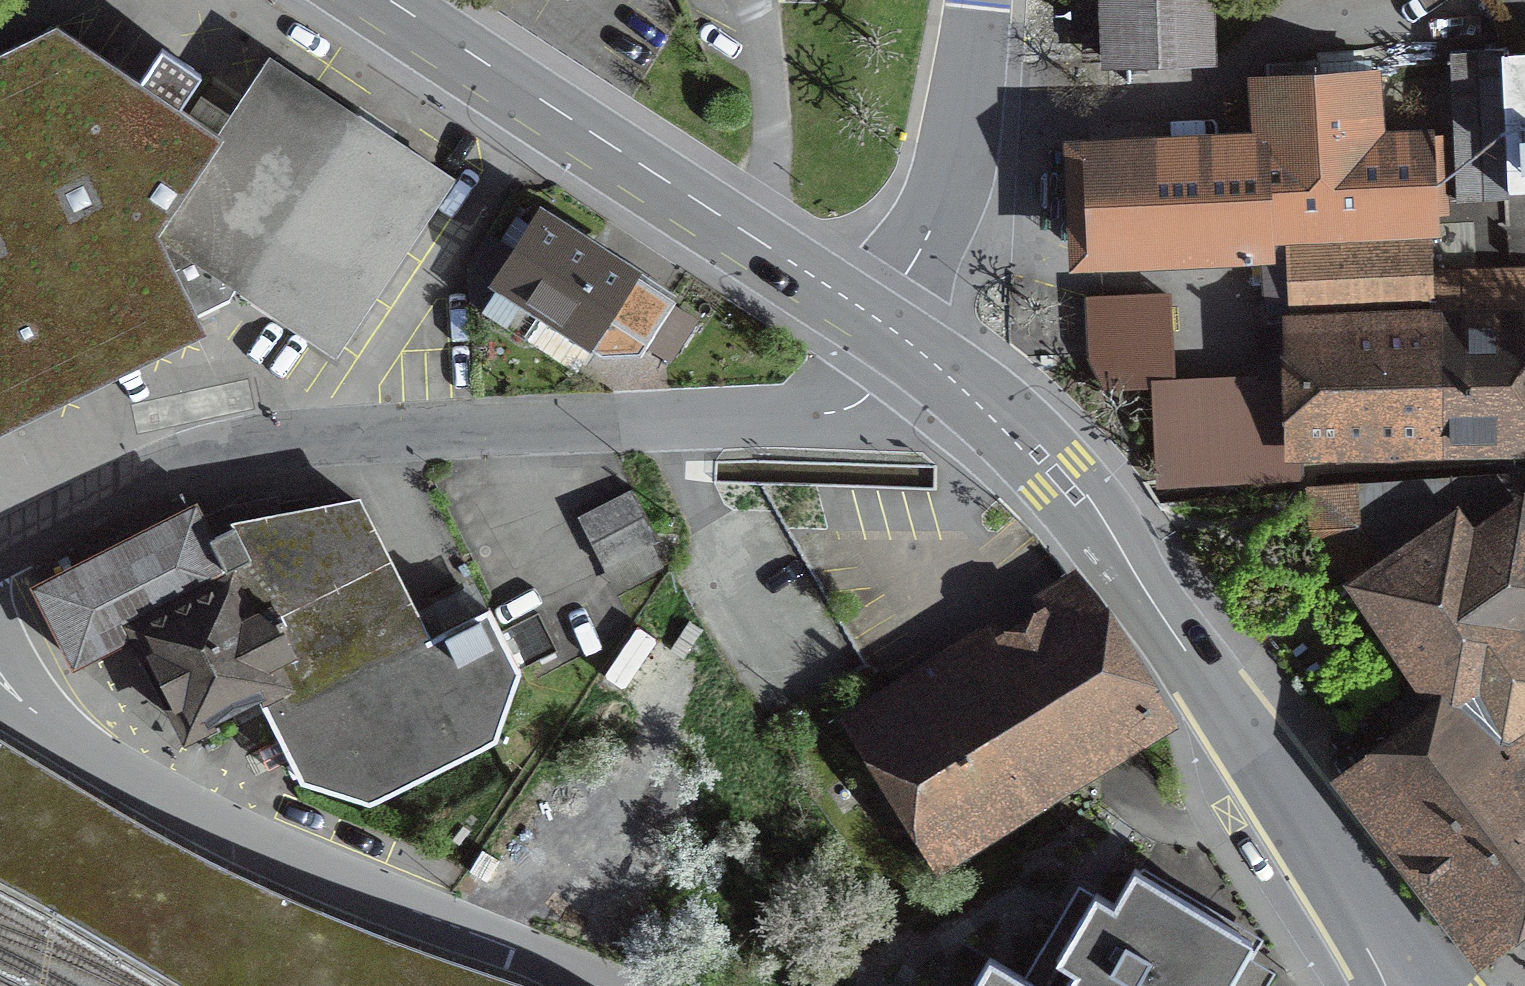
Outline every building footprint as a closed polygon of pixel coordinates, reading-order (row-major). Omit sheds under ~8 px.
[(1097,84),(1219,83),(1218,0),(1096,0),(1097,84)] [(220,129),(59,17),(0,45),(0,408),(241,289),(152,228),(220,129)] [(1504,52),(1510,192),(1524,191),(1524,51),(1504,52)] [(1504,52),(1451,55),(1457,195),(1510,192),(1504,52)] [(461,182),(272,53),(220,129),(152,228),(241,289),(340,357),(461,182)] [(1255,131),(1064,138),(1068,255),(1265,249),(1391,244),(1390,228),(1448,226),(1445,134),(1390,136),(1388,72),(1253,77),(1255,131)] [(649,288),(553,225),(503,300),(600,365),(621,330),(659,357),(688,314),(649,288)] [(1391,244),(1265,249),(1271,324),(1297,323),(1395,316),(1391,244)] [(1424,271),(1425,316),(1395,316),(1297,323),(1302,448),(1517,446),(1515,328),(1425,329),(1430,316),(1524,312),(1524,267),(1424,271)] [(1165,289),(1090,292),(1093,369),(1168,366),(1165,289)] [(1427,679),(1448,664),(1488,721),(1499,713),(1509,725),(1523,714),(1524,713),(1524,471),(1522,471),(1522,474),(1310,488),(1312,529),(1332,563),(1361,583),(1427,679)] [(633,486),(578,514),(604,565),(659,538),(633,486)] [(430,640),(361,501),(233,528),(216,538),(198,504),(30,588),(74,672),(134,639),(186,738),(260,705),(302,786),(370,807),(497,744),(521,675),(490,610),(430,640)] [(1152,708),(1082,595),(873,725),(942,837),(1152,708)] [(529,655),(557,636),(538,608),(510,627),(529,655)] [(1523,714),(1509,725),(1499,713),(1488,721),(1448,664),(1427,679),(1404,697),(1413,707),(1395,721),(1408,738),(1356,779),(1477,936),(1524,899),(1524,717),(1523,714)] [(0,743),(0,883),(36,902),(179,985),(516,985),(372,935),(289,901),(209,865),(110,809),(0,743)] [(1282,973),(1258,959),(1272,936),(1151,864),(1126,907),(1104,894),(1065,960),(1087,973),(1080,985),(1274,985),(1282,973)] [(996,968),(985,985),(1026,985),(996,968)]
